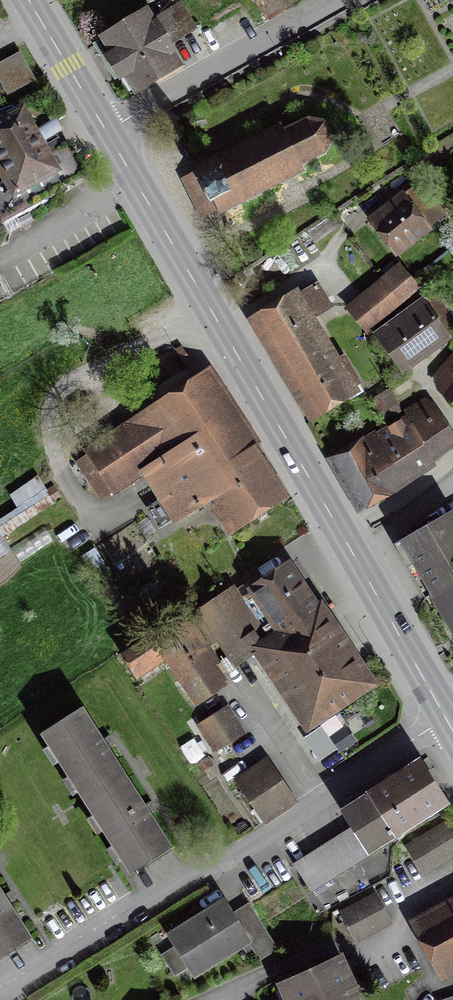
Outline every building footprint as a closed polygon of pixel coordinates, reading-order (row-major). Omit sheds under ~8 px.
[(170,11),(189,0),(163,0),(170,11)] [(295,0),(250,0),(267,29),(301,10),(295,0)] [(186,74),(151,12),(100,40),(136,102),(186,74)] [(0,70),(0,88),(6,98),(31,84),(17,60),(0,70)] [(31,138),(22,122),(19,123),(13,112),(0,117),(0,224),(2,227),(60,194),(58,191),(87,175),(71,147),(61,152),(58,146),(48,151),(45,144),(47,143),(41,133),(31,138)] [(210,202),(214,200),(220,213),(303,171),(300,165),(324,152),(333,137),(325,122),(308,118),(284,130),(281,124),(197,166),(203,179),(200,181),(210,202)] [(422,185),(401,201),(405,206),(396,213),(392,208),(376,220),(396,245),(441,210),(422,185)] [(399,299),(402,302),(416,290),(398,269),(385,280),(399,299)] [(402,302),(399,299),(385,280),(353,307),(370,328),(402,302)] [(330,306),(317,284),(258,320),(313,411),(359,383),(343,357),(340,359),(337,354),(330,359),(316,335),(320,332),(315,325),(311,328),(306,319),(330,306)] [(398,312),(400,315),(377,332),(402,366),(452,329),(452,324),(451,321),(452,320),(452,297),(451,293),(438,303),(433,296),(429,298),(426,295),(408,308),(406,306),(398,312)] [(450,359),(435,376),(442,388),(452,397),(452,362),(450,359)] [(215,376),(84,454),(115,505),(150,484),(175,527),(212,505),(233,540),(293,504),(215,376)] [(83,400),(72,408),(80,418),(90,410),(83,400)] [(336,459),(361,503),(431,459),(452,436),(432,403),(336,459)] [(399,545),(428,596),(436,592),(452,621),(452,514),(399,545)] [(256,594),(298,658),(337,630),(296,568),(256,594)] [(268,643),(233,591),(199,614),(233,666),(268,643)] [(232,689),(187,620),(150,644),(195,712),(232,689)] [(381,696),(337,630),(298,658),(269,676),(312,741),(381,696)] [(37,738),(83,808),(130,779),(84,708),(37,738)] [(249,736),(229,708),(197,730),(216,758),(249,736)] [(343,731),(330,739),(338,753),(351,745),(343,731)] [(296,804),(268,760),(231,783),(259,827),(296,804)] [(343,815),(372,862),(452,812),(452,807),(426,764),(343,815)] [(175,850),(130,779),(83,808),(129,880),(175,850)] [(408,855),(424,883),(452,866),(452,829),(408,855)] [(364,872),(345,838),(297,864),(316,898),(364,872)] [(0,887),(0,964),(35,942),(0,887)] [(345,916),(359,945),(388,930),(374,902),(345,916)] [(171,942),(197,984),(255,949),(229,907),(171,942)] [(419,928),(445,982),(452,978),(452,912),(419,928)] [(341,969),(284,996),(286,999),(356,999),(341,969)]
